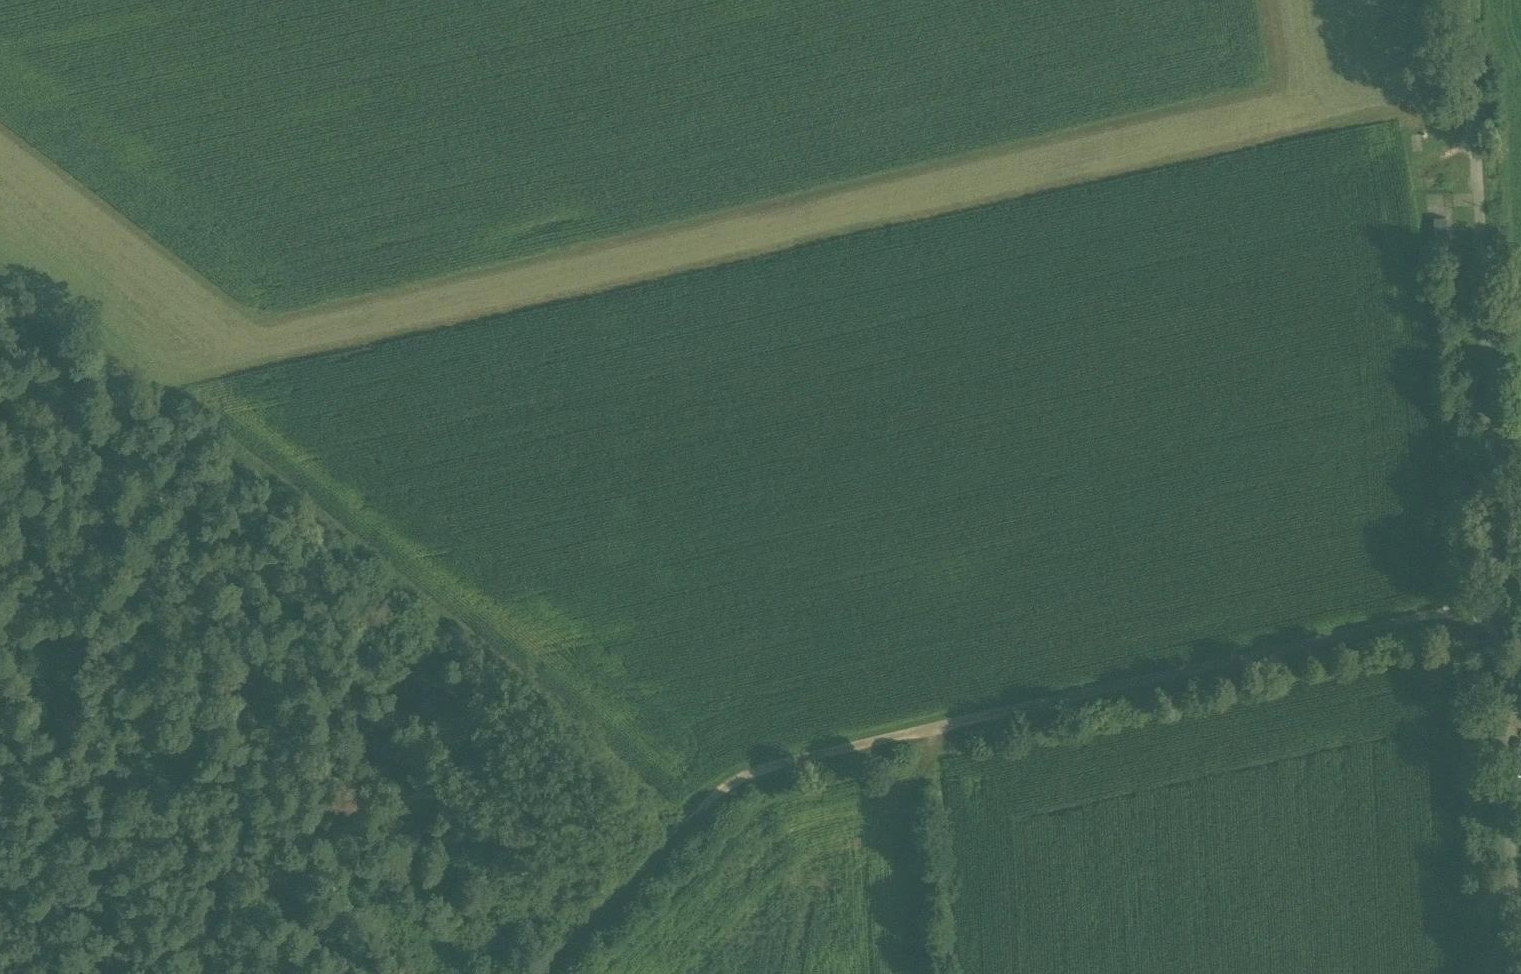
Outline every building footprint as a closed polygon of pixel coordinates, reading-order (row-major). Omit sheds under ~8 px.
[(1442,217),(1426,218),(1427,238),(1443,237),(1442,217)]
